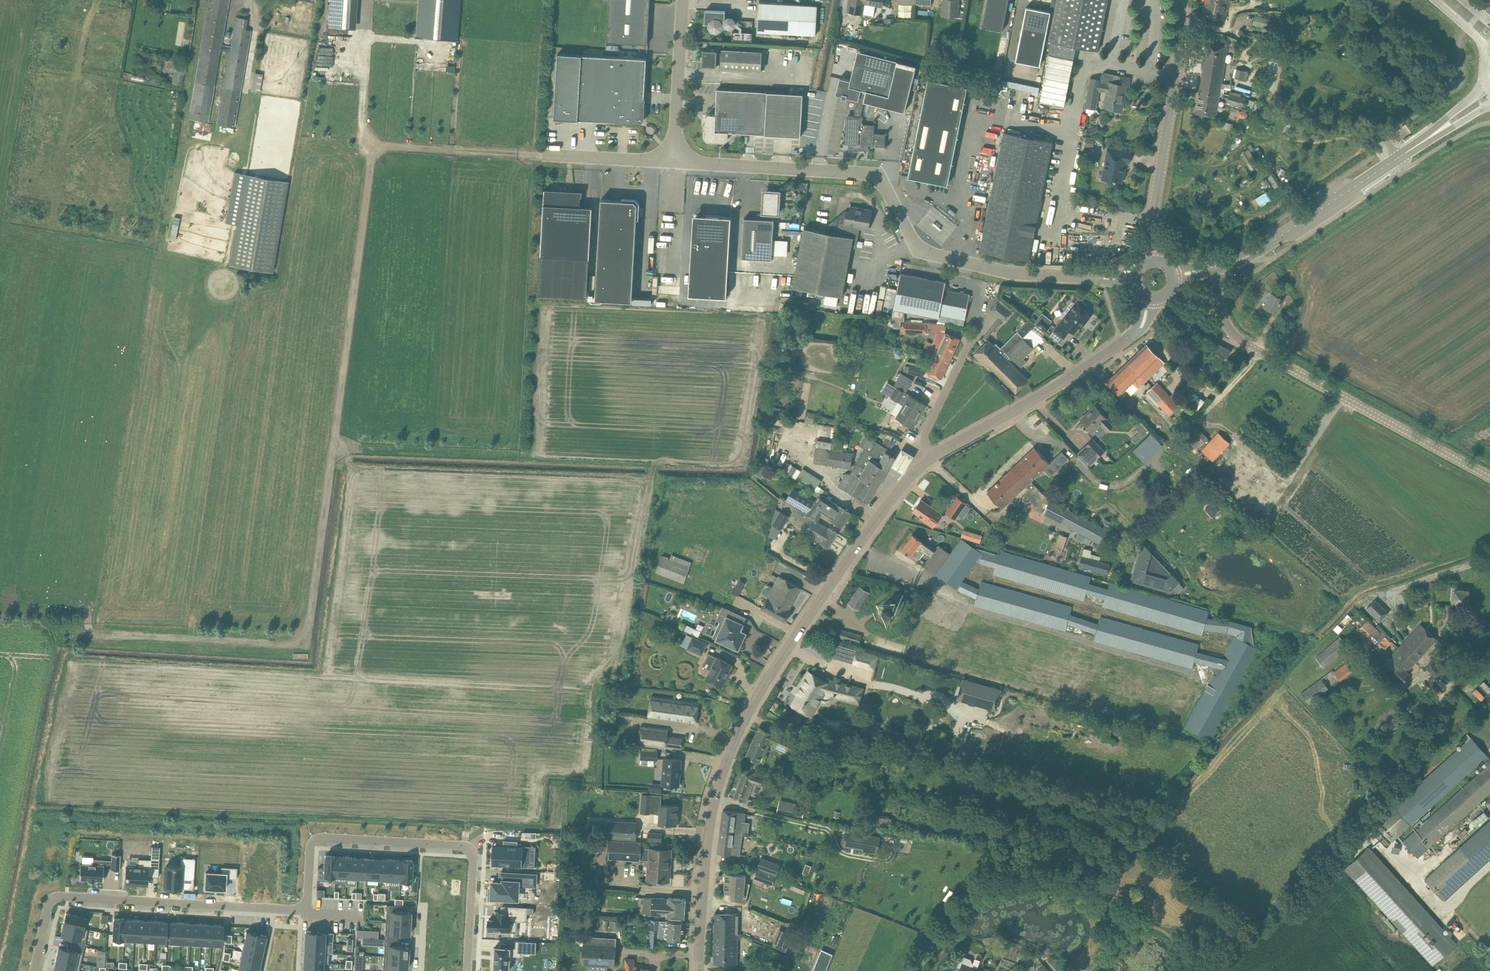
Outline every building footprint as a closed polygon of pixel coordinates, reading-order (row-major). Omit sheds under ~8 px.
[(206,15),(213,16),(213,15),(222,17),(223,4),(224,4),(225,0),(208,0),(206,15)] [(416,37),(456,40),(460,0),(419,0),(416,37)] [(607,42),(647,44),(650,0),(609,0),(607,42)] [(863,14),(865,4),(883,7),(884,0),(849,0),(847,12),(863,14)] [(959,0),(942,0),(942,15),(958,16),(959,0)] [(1009,0),(988,0),(982,27),(1002,31),(1009,0)] [(1044,77),(1040,101),(1064,106),(1069,82),(1074,58),(1073,58),(1076,46),(1098,51),(1108,0),(1057,0),(1046,53),(1049,53),(1044,77)] [(1210,16),(1213,5),(1216,6),(1217,0),(1205,0),(1201,14),(1210,16)] [(1230,0),(1217,0),(1216,6),(1213,5),(1210,16),(1224,20),(1230,0)] [(818,5),(759,2),(757,32),(816,35),(818,5)] [(1040,65),(1050,12),(1026,7),(1016,60),(1040,65)] [(704,24),(709,24),(709,25),(709,26),(709,27),(710,28),(710,29),(711,29),(711,30),(712,31),(713,31),(714,31),(715,32),(716,32),(717,31),(718,31),(719,31),(720,30),(721,29),(722,28),(722,27),(722,26),(722,25),(722,24),(725,24),(725,25),(726,26),(727,27),(728,27),(729,28),(730,28),(732,27),(733,27),(734,26),(734,25),(735,24),(735,23),(735,22),(735,21),(735,20),(734,19),(733,18),(732,17),(731,17),(730,17),(729,17),(728,17),(727,18),(726,18),(726,19),(725,19),(725,11),(705,10),(705,23),(704,23),(704,24)] [(1252,25),(1275,31),(1278,21),(1262,17),(1263,14),(1258,13),(1257,16),(1255,15),(1252,25)] [(942,42),(931,41),(930,54),(941,55),(942,42)] [(1227,47),(1215,45),(1205,43),(1201,69),(1203,69),(1201,80),(1221,83),(1227,47)] [(731,70),(761,72),(762,51),(722,49),(722,53),(717,53),(716,65),(721,65),(721,69),(731,70)] [(716,65),(717,53),(717,51),(703,50),(702,66),(716,67),(716,65)] [(647,59),(637,58),(558,53),(554,119),(556,119),(556,122),(568,120),(579,120),(618,122),(618,123),(640,124),(644,120),(645,99),(644,99),(647,59)] [(842,96),(842,97),(846,99),(846,97),(858,100),(855,111),(855,117),(861,117),(861,112),(864,101),(905,112),(916,65),(898,60),(895,72),(855,62),(850,80),(840,78),(836,94),(842,96)] [(182,85),(186,69),(175,66),(171,83),(182,85)] [(1237,69),(1235,78),(1247,81),(1249,72),(1244,71),(1237,69)] [(243,75),(226,72),(222,96),(239,99),(243,75)] [(260,93),(263,74),(254,73),(251,91),(260,93)] [(1109,84),(1100,82),(1101,80),(1091,78),(1085,107),(1095,109),(1099,90),(1107,92),(1104,107),(1110,108),(1120,110),(1123,94),(1125,94),(1126,86),(1129,87),(1131,78),(1119,76),(1117,84),(1109,82),(1109,84)] [(948,185),(967,87),(928,79),(908,177),(948,185)] [(1003,84),(1009,86),(1006,102),(1035,108),(1040,86),(1004,79),(1003,84)] [(1216,116),(1221,83),(1201,80),(1196,113),(1216,116)] [(728,132),(765,134),(801,136),(803,94),(717,89),(716,115),(708,114),(705,117),(704,138),(707,141),(725,142),(728,140),(728,132)] [(1246,98),(1230,94),(1227,103),(1243,107),(1246,98)] [(855,117),(848,116),(847,134),(845,134),(845,143),(850,144),(849,149),(868,150),(869,145),(873,145),(873,146),(885,147),(886,134),(874,133),(874,126),(862,125),(863,117),(861,117),(855,117)] [(1223,127),(1232,131),(1234,124),(1224,121),(1223,127)] [(1095,127),(1089,129),(1091,135),(1097,133),(1095,127)] [(1053,142),(1043,140),(1004,132),(982,241),(980,251),(1029,261),(1053,142)] [(1086,138),(1084,145),(1091,147),(1093,139),(1086,138)] [(1122,171),(1124,162),(1130,163),(1132,152),(1108,147),(1102,179),(1121,183),(1123,172),(1122,171)] [(1249,148),(1241,154),(1251,170),(1256,167),(1252,161),(1256,158),(1249,148)] [(273,272),(289,181),(234,172),(225,223),(236,225),(230,265),(273,272)] [(1273,189),(1281,184),(1274,173),(1266,178),(1273,189)] [(539,294),(587,297),(592,209),(580,208),(581,193),(544,191),(539,294)] [(744,228),(742,257),(771,259),(771,256),(773,220),(773,214),(774,214),(778,214),(779,209),(779,208),(785,208),(786,195),(780,195),(780,192),(768,191),(768,192),(765,194),(764,194),(763,208),(763,212),(760,213),(758,214),(756,216),(756,219),(744,218),(744,228)] [(1254,198),(1259,207),(1271,200),(1267,191),(1254,198)] [(635,201),(601,199),(596,299),(632,301),(637,204),(635,201)] [(802,238),(793,287),(832,294),(842,296),(851,248),(856,249),(858,238),(854,237),(856,227),(868,229),(871,211),(850,207),(849,212),(847,211),(844,227),(838,226),(836,234),(804,228),(802,238)] [(692,237),(689,295),(726,297),(731,217),(694,215),(692,237)] [(175,241),(178,225),(173,224),(170,240),(175,241)] [(945,282),(900,273),(892,316),(894,316),(893,321),(901,321),(904,321),(904,316),(902,316),(903,311),(939,318),(939,315),(965,320),(970,294),(944,289),(945,282)] [(894,309),(897,289),(887,287),(883,311),(893,313),(893,312),(894,309)] [(1004,288),(1001,295),(1008,298),(1010,291),(1004,288)] [(1264,307),(1275,313),(1282,299),(1271,293),(1264,307)] [(1060,321),(1053,330),(1056,332),(1064,339),(1070,330),(1074,333),(1082,323),(1084,325),(1091,316),(1083,309),(1087,304),(1078,297),(1074,302),(1072,301),(1067,307),(1072,311),(1069,315),(1064,311),(1059,317),(1062,319),(1060,321)] [(1003,322),(1011,312),(999,302),(991,311),(1003,322)] [(1051,325),(1041,317),(1036,324),(1046,332),(1051,325)] [(926,333),(926,325),(903,323),(903,331),(926,333)] [(981,347),(974,354),(994,374),(1014,394),(1028,380),(1009,361),(1008,360),(1011,357),(1007,353),(1023,337),(1017,331),(1001,348),(996,343),(994,345),(988,340),(981,347)] [(951,359),(960,339),(951,335),(945,333),(937,332),(929,351),(936,354),(936,352),(951,359)] [(1023,337),(1007,353),(1011,357),(1012,358),(1018,363),(1033,348),(1023,337)] [(1214,350),(1227,357),(1231,350),(1218,343),(1214,350)] [(1147,344),(1128,362),(1146,381),(1165,363),(1147,344)] [(941,379),(951,359),(936,352),(936,354),(927,372),(941,379)] [(1216,367),(1220,362),(1223,359),(1215,353),(1213,356),(1213,357),(1193,381),(1200,388),(1216,368),(1216,367)] [(1236,371),(1243,365),(1237,359),(1231,365),(1236,371)] [(823,370),(824,362),(815,361),(814,369),(823,370)] [(1133,383),(1138,388),(1146,381),(1128,362),(1107,381),(1120,395),(1133,383)] [(904,371),(923,377),(925,369),(906,363),(904,371)] [(887,383),(882,391),(891,397),(904,405),(897,417),(903,421),(911,426),(919,413),(920,414),(926,405),(917,400),(905,393),(913,380),(901,373),(894,386),(897,388),(896,388),(887,383)] [(1168,395),(1179,406),(1181,404),(1173,394),(1170,397),(1157,382),(1147,392),(1158,403),(1168,395)] [(1191,400),(1200,407),(1205,400),(1196,394),(1191,400)] [(1168,395),(1158,403),(1169,415),(1179,406),(1168,395)] [(1096,406),(1081,420),(1095,434),(1097,434),(1105,427),(1108,430),(1113,425),(1106,418),(1107,418),(1096,406)] [(1199,447),(1208,438),(1197,426),(1188,434),(1199,447)] [(1218,432),(1202,450),(1213,462),(1230,443),(1218,432)] [(1135,435),(1131,439),(1135,444),(1139,440),(1135,435)] [(1088,465),(1104,451),(1093,439),(1085,446),(1086,446),(1077,454),(1088,465)] [(846,473),(838,486),(868,503),(895,458),(886,453),(888,449),(878,443),(876,447),(871,444),(868,449),(865,447),(850,474),(846,473)] [(1031,481),(1050,463),(1035,447),(1016,465),(1031,481)] [(853,453),(828,449),(817,448),(815,448),(813,462),(826,464),(851,468),(853,453)] [(1059,454),(1056,457),(1063,464),(1066,461),(1059,454)] [(797,478),(801,469),(790,464),(785,472),(797,478)] [(1003,507),(1031,481),(1016,465),(988,492),(1003,507)] [(798,476),(811,485),(810,487),(817,491),(823,481),(803,468),(798,476)] [(934,475),(926,484),(948,504),(956,495),(934,475)] [(1165,485),(1158,492),(1162,497),(1169,490),(1165,485)] [(795,493),(790,502),(796,505),(810,513),(809,516),(817,521),(822,514),(842,527),(851,514),(829,500),(820,494),(815,501),(800,492),(795,493)] [(966,503),(965,503),(957,497),(946,512),(955,519),(966,503)] [(1135,508),(1136,498),(1125,497),(1124,508),(1135,508)] [(943,514),(930,505),(921,499),(913,511),(922,517),(921,518),(933,527),(943,514)] [(1050,500),(1043,514),(1104,546),(1111,532),(1050,500)] [(967,504),(960,513),(963,516),(971,508),(967,504)] [(773,524),(781,529),(789,516),(780,511),(773,524)] [(809,516),(805,522),(809,525),(805,531),(821,541),(820,542),(829,547),(838,533),(829,527),(829,528),(817,521),(809,516)] [(961,537),(979,543),(982,535),(964,529),(961,537)] [(956,588),(962,580),(981,553),(974,547),(976,544),(972,541),(970,544),(961,538),(950,554),(939,545),(935,551),(921,541),(922,540),(913,534),(902,549),(918,561),(924,552),(931,556),(924,565),(956,588)] [(1067,537),(1059,534),(1054,548),(1062,551),(1067,537)] [(1180,582),(1142,541),(1130,580),(1170,592),(1180,582)] [(1079,567),(1107,574),(1110,563),(1091,558),(1094,550),(1084,548),(1079,567)] [(1000,551),(993,574),(1084,600),(1091,577),(1000,551)] [(662,555),(655,572),(683,583),(691,562),(671,554),(669,557),(662,555)] [(801,588),(792,583),(779,576),(761,609),(786,622),(792,610),(789,609),(801,588)] [(745,583),(739,580),(732,592),(738,596),(745,583)] [(975,605),(1065,631),(1074,633),(1077,619),(1069,617),(1072,607),(981,581),(975,605)] [(1105,600),(1104,606),(1202,635),(1209,611),(1110,583),(1108,589),(1105,600)] [(858,609),(859,609),(869,593),(859,586),(848,603),(858,609)] [(1470,589),(1453,587),(1451,604),(1468,606),(1470,589)] [(1375,599),(1366,609),(1380,622),(1390,611),(1386,607),(1385,608),(1375,599)] [(890,617),(891,617),(892,616),(893,616),(894,615),(895,614),(896,613),(896,612),(896,611),(897,610),(897,609),(897,608),(896,607),(896,606),(896,605),(895,605),(894,604),(894,603),(893,603),(892,602),(891,602),(890,601),(889,601),(888,601),(887,601),(886,602),(885,602),(884,602),(884,603),(883,604),(882,604),(882,605),(881,606),(881,607),(881,608),(881,609),(881,610),(881,611),(881,612),(882,613),(882,614),(883,615),(884,616),(885,616),(886,617),(887,617),(888,617),(889,617),(890,617)] [(720,622),(713,637),(738,649),(740,649),(743,643),(741,643),(746,633),(740,630),(743,624),(734,620),(737,614),(737,613),(726,608),(722,606),(716,620),(720,622)] [(1197,643),(1101,616),(1094,641),(1192,669),(1199,644),(1197,643)] [(1390,642),(1367,620),(1360,628),(1383,650),(1390,642)] [(1421,624),(1399,648),(1415,662),(1437,639),(1421,624)] [(701,631),(687,625),(684,630),(698,637),(701,631)] [(859,644),(862,635),(837,628),(835,636),(859,644)] [(1210,741),(1260,649),(1236,636),(1186,727),(1210,741)] [(702,655),(707,643),(693,637),(688,648),(702,655)] [(1315,657),(1324,667),(1348,647),(1339,637),(1315,657)] [(856,649),(838,644),(833,658),(852,663),(852,664),(874,670),(878,654),(857,648),(856,649)] [(1407,671),(1415,662),(1399,648),(1382,666),(1401,684),(1410,674),(1407,671)] [(709,653),(706,659),(710,662),(707,668),(710,670),(706,679),(722,687),(727,678),(726,677),(732,665),(718,657),(717,658),(709,653)] [(1334,672),(1340,681),(1353,671),(1346,663),(1334,672)] [(811,716),(822,699),(826,700),(828,699),(830,698),(832,695),(860,703),(864,686),(831,678),(827,676),(825,681),(808,670),(795,693),(797,694),(791,704),(811,716)] [(1301,693),(1309,704),(1329,690),(1321,679),(1301,693)] [(961,680),(956,700),(995,710),(1000,691),(961,680)] [(672,720),(675,699),(651,696),(648,717),(672,720)] [(696,723),(699,703),(675,699),(672,720),(696,723)] [(668,730),(639,726),(636,745),(665,749),(665,747),(681,749),(683,738),(667,736),(668,730)] [(746,756),(759,762),(764,764),(768,756),(763,753),(767,744),(793,755),(797,746),(772,734),(773,732),(760,726),(746,756)] [(858,736),(879,741),(882,730),(872,727),(871,730),(868,729),(868,728),(861,726),(858,736)] [(1386,735),(1392,728),(1389,726),(1384,733),(1386,735)] [(1375,823),(1392,842),(1476,767),(1477,766),(1483,761),(1487,766),(1414,832),(1429,848),(1435,843),(1446,832),(1464,816),(1489,792),(1489,759),(1468,734),(1463,739),(1466,742),(1461,746),(1461,747),(1460,747),(1375,823)] [(822,748),(842,752),(845,741),(824,736),(822,748)] [(969,760),(971,751),(958,748),(956,758),(969,760)] [(641,759),(657,760),(658,752),(642,751),(641,759)] [(886,765),(887,758),(881,757),(879,768),(882,769),(883,765),(886,765)] [(664,758),(662,784),(669,785),(677,785),(679,768),(681,768),(681,759),(671,759),(664,758)] [(746,803),(753,784),(761,788),(762,785),(763,785),(765,779),(764,779),(765,776),(742,768),(739,777),(741,777),(733,798),(746,803)] [(649,790),(660,791),(661,784),(650,783),(649,790)] [(661,795),(642,794),(640,813),(659,814),(658,823),(666,824),(676,824),(678,806),(661,805),(661,795)] [(805,805),(780,799),(777,812),(803,818),(805,805)] [(746,813),(723,810),(720,831),(738,833),(738,832),(743,833),(743,832),(747,832),(748,826),(744,825),(745,818),(750,819),(751,816),(746,815),(746,813)] [(1429,815),(1432,812),(1430,810),(1426,815),(1422,818),(1416,824),(1417,825),(1420,822),(1421,823),(1423,822),(1422,821),(1424,819),(1429,815)] [(868,824),(887,826),(888,816),(870,814),(868,824)] [(599,837),(605,837),(636,839),(637,822),(590,819),(589,827),(599,827),(599,837)] [(1460,848),(1424,879),(1442,899),(1478,868),(1489,857),(1489,820),(1460,848)] [(718,852),(728,853),(731,854),(740,855),(742,834),(743,834),(743,833),(738,832),(738,833),(720,831),(718,852)] [(661,841),(662,833),(648,832),(648,840),(661,841)] [(852,832),(849,846),(862,849),(862,851),(877,853),(880,837),(852,832)] [(761,854),(787,858),(790,843),(764,838),(761,854)] [(527,847),(528,847),(529,847),(529,846),(524,846),(518,845),(518,841),(504,840),(503,844),(496,844),(496,855),(493,854),(492,865),(535,867),(527,866),(527,864),(526,864),(527,849),(527,847)] [(648,880),(651,880),(661,881),(661,880),(666,880),(666,882),(668,860),(670,860),(671,850),(650,848),(641,848),(641,842),(610,840),(609,858),(640,860),(649,861),(648,880)] [(1368,847),(1345,868),(1433,965),(1456,944),(1449,936),(1452,933),(1449,930),(1446,933),(1368,847)] [(94,860),(93,865),(80,864),(79,879),(88,880),(88,881),(94,881),(94,880),(103,881),(104,868),(111,869),(111,870),(120,870),(121,854),(112,854),(112,861),(94,860)] [(318,868),(317,880),(335,881),(335,876),(337,856),(325,855),(324,868),(318,868)] [(337,856),(335,876),(346,877),(347,857),(337,856)] [(346,877),(346,879),(357,880),(357,877),(358,857),(347,857),(346,877)] [(358,857),(357,877),(368,878),(369,858),(358,857)] [(127,866),(126,883),(147,884),(147,876),(147,874),(158,875),(159,858),(152,858),(152,860),(139,860),(138,867),(127,866)] [(166,866),(165,887),(174,888),(174,887),(181,887),(182,877),(194,878),(195,858),(183,858),(182,867),(175,866),(175,865),(173,865),(173,866),(166,866)] [(369,858),(368,878),(379,879),(380,859),(369,858)] [(761,858),(757,869),(776,876),(780,865),(761,858)] [(379,879),(378,881),(389,882),(391,859),(387,859),(380,859),(379,879)] [(391,859),(389,882),(400,882),(401,860),(391,859)] [(401,860),(400,882),(411,883),(411,880),(413,860),(401,860)] [(206,872),(205,888),(207,888),(207,889),(214,890),(214,888),(219,888),(225,889),(226,878),(229,878),(236,878),(237,867),(221,867),(221,873),(206,872)] [(773,884),(776,876),(757,869),(754,877),(773,884)] [(519,885),(526,885),(527,873),(507,872),(506,882),(492,882),(492,889),(490,889),(489,900),(500,900),(501,898),(516,899),(516,890),(518,891),(519,885)] [(544,880),(554,881),(555,873),(545,872),(544,880)] [(726,873),(724,892),(731,893),(731,896),(733,896),(733,900),(745,903),(750,884),(745,883),(745,875),(726,873)] [(540,889),(533,889),(533,906),(558,906),(558,882),(540,882),(540,889)] [(644,897),(643,905),(652,905),(651,914),(655,914),(667,915),(667,916),(684,917),(686,898),(676,898),(669,897),(668,898),(653,897),(653,898),(644,897)] [(387,904),(386,922),(410,923),(411,912),(399,911),(399,906),(399,905),(394,905),(387,904)] [(527,907),(502,906),(502,912),(497,912),(496,915),(493,915),(493,919),(489,919),(488,930),(488,931),(492,931),(509,932),(510,920),(526,921),(527,913),(527,907)] [(544,910),(543,923),(556,924),(556,910),(544,910)] [(88,918),(66,913),(64,924),(83,928),(85,929),(88,918)] [(737,963),(738,939),(740,939),(740,933),(738,933),(738,913),(715,913),(714,962),(737,963)] [(1384,915),(1382,917),(1395,931),(1397,929),(1388,919),(1389,918),(1388,917),(1387,918),(1384,915)] [(113,937),(113,938),(124,939),(125,919),(114,918),(113,937)] [(134,940),(136,920),(125,919),(124,939),(134,940)] [(651,919),(651,930),(662,931),(662,938),(666,938),(666,939),(683,940),(684,922),(667,920),(659,920),(651,919)] [(145,940),(146,920),(136,920),(134,940),(145,940)] [(156,941),(157,921),(146,920),(145,940),(156,941)] [(166,941),(167,921),(157,921),(156,941),(166,941)] [(180,942),(181,922),(170,922),(169,942),(173,942),(180,942)] [(190,943),(192,923),(181,922),(180,942),(190,943)] [(386,922),(385,939),(397,940),(397,936),(398,934),(410,934),(410,923),(386,922)] [(201,943),(202,924),(192,923),(190,943),(201,943)] [(64,924),(61,935),(73,938),(72,943),(84,946),(85,940),(88,931),(88,929),(85,929),(64,924)] [(212,944),(213,924),(202,924),(201,943),(212,944)] [(222,945),(223,925),(213,924),(212,944),(222,945)] [(529,932),(524,932),(524,939),(557,939),(557,926),(529,925),(529,932)] [(247,931),(245,940),(264,944),(266,935),(247,931)] [(333,932),(306,931),(305,942),(325,943),(333,943),(333,932)] [(364,931),(364,939),(370,939),(371,939),(372,931),(364,931)] [(776,936),(772,946),(786,952),(793,936),(784,931),(781,938),(776,936)] [(408,957),(409,946),(397,946),(397,940),(385,939),(385,940),(384,946),(384,956),(388,956),(408,957)] [(262,954),(264,944),(245,940),(243,949),(262,954)] [(537,941),(521,941),(521,943),(517,943),(516,943),(516,947),(513,947),(511,947),(510,947),(509,947),(496,946),(495,946),(495,947),(495,948),(495,954),(495,955),(495,961),(494,968),(494,969),(495,969),(500,969),(508,970),(510,970),(510,969),(510,962),(513,963),(513,955),(521,956),(521,953),(536,953),(537,941)] [(324,953),(325,943),(305,942),(304,952),(324,953)] [(59,947),(56,958),(81,963),(83,952),(84,946),(72,943),(71,949),(67,948),(59,947)] [(584,943),(582,964),(589,965),(607,966),(615,966),(616,945),(584,943)] [(260,963),(262,954),(243,949),(241,959),(260,963)] [(324,953),(304,952),(304,961),(324,963),(329,963),(329,953),(324,953)] [(383,970),(395,970),(396,968),(408,969),(408,957),(384,956),(383,970)] [(960,970),(982,970),(971,967),(973,963),(971,959),(963,956),(958,958),(955,966),(961,968),(960,970)] [(54,969),(65,970),(79,970),(81,963),(56,958),(56,960),(54,969)] [(260,963),(241,959),(239,968),(254,970),(258,970),(260,963)] [(650,969),(641,969),(642,967),(634,966),(633,966),(634,959),(626,959),(625,966),(625,970),(650,970),(650,969)] [(814,970),(817,970),(825,970),(828,964),(818,960),(814,970)] [(324,963),(304,961),(303,970),(304,970),(323,970),(324,963)]
